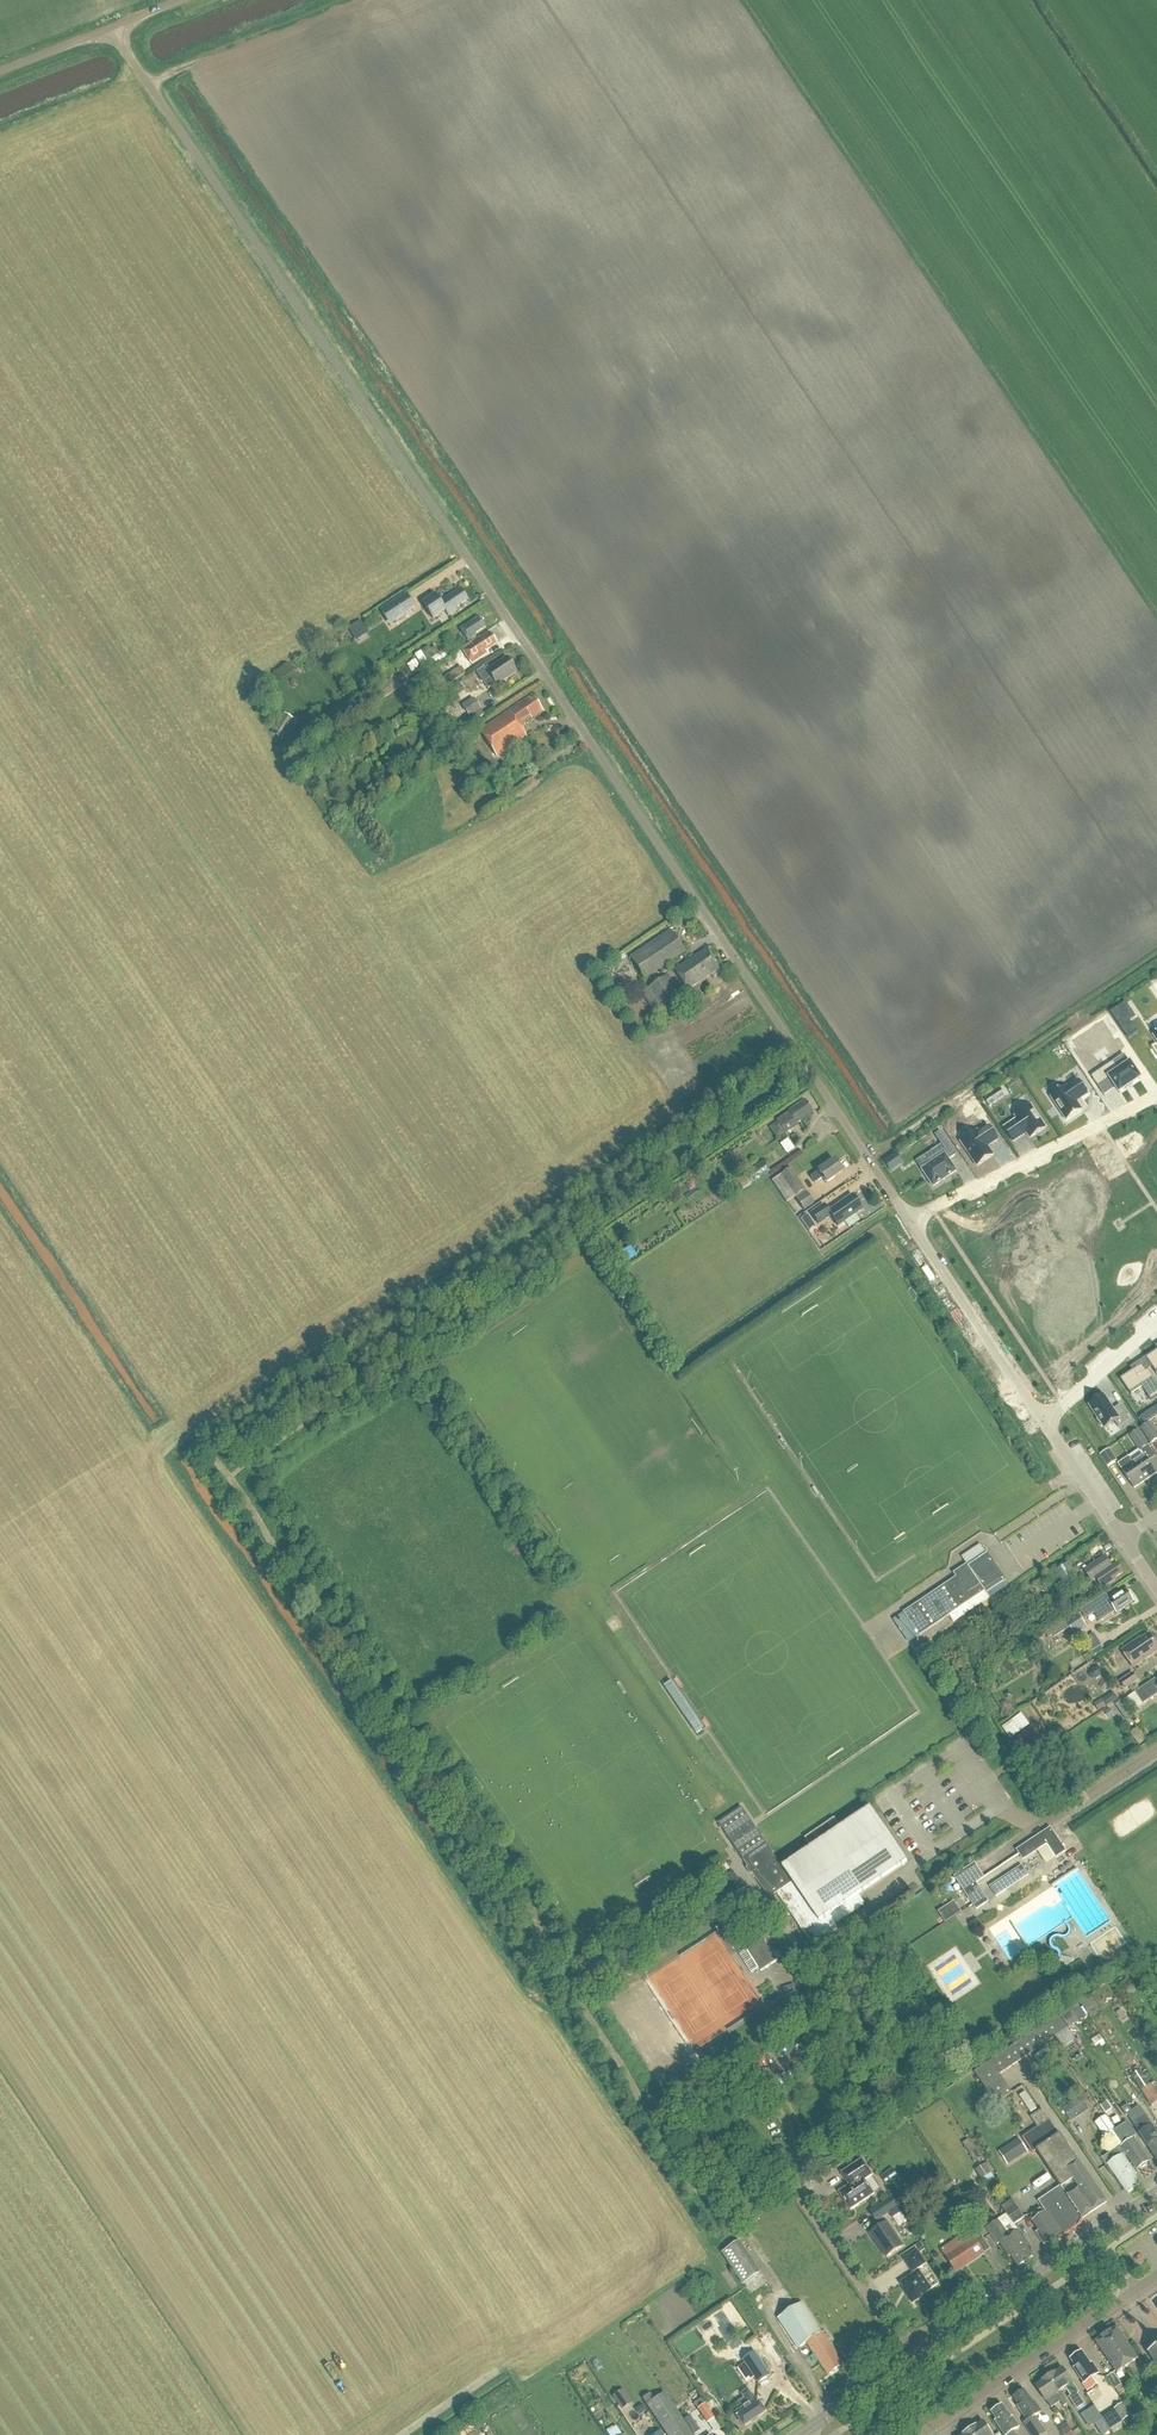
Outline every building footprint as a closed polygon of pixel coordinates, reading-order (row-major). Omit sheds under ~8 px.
[(456,609),(468,601),(460,590),(440,603),(435,595),(421,604),(432,620),(445,612),(448,618),(457,611),(456,609)] [(415,610),(405,595),(386,609),(395,623),(415,610)] [(468,642),(475,637),(474,635),(485,628),(478,617),(459,630),(468,642)] [(360,622),(348,630),(354,640),(367,631),(360,622)] [(471,665),(487,654),(485,652),(496,645),(489,633),(471,645),(472,645),(462,651),(471,665)] [(440,653),(436,647),(423,654),(431,667),(447,657),(444,651),(440,653)] [(424,669),(430,666),(421,651),(415,655),(424,669)] [(516,673),(506,659),(487,672),(484,668),(476,673),(488,690),(495,685),(496,686),(516,673)] [(441,677),(457,666),(453,661),(437,672),(441,677)] [(450,684),(466,673),(461,666),(445,677),(450,684)] [(391,680),(373,692),(379,702),(398,690),(391,680)] [(530,702),(528,699),(479,732),(496,758),(526,738),(519,728),(542,713),(534,700),(530,702)] [(473,723),(484,716),(473,700),(462,707),(473,723)] [(281,736),(290,718),(281,713),(271,731),(281,736)] [(644,980),(684,953),(669,931),(629,958),(644,980)] [(687,991),(718,970),(705,950),(674,971),(687,991)] [(661,1011),(681,997),(666,977),(646,991),(661,1011)] [(1125,1017),(1131,1013),(1126,1005),(1112,1014),(1129,1040),(1137,1035),(1125,1017)] [(1110,1079),(1120,1094),(1126,1089),(1126,1090),(1132,1086),(1132,1085),(1141,1079),(1131,1064),(1119,1072),(1113,1063),(1092,1078),(1098,1087),(1110,1079)] [(1077,1103),(1078,1103),(1081,1100),(1089,1095),(1079,1081),(1068,1089),(1066,1087),(1051,1098),(1067,1122),(1082,1111),(1077,1103)] [(984,1099),(990,1107),(998,1102),(992,1094),(984,1099)] [(784,1134),(793,1128),(793,1127),(802,1120),(801,1119),(812,1111),(804,1101),(787,1112),(788,1113),(776,1122),(776,1123),(769,1128),(776,1139),(784,1134)] [(1018,1120),(1004,1129),(1014,1143),(1027,1134),(1031,1139),(1046,1129),(1031,1107),(1016,1117),(1018,1120)] [(977,1133),(961,1143),(978,1167),(994,1157),(988,1148),(998,1141),(989,1128),(979,1135),(977,1133)] [(787,1153),(794,1147),(788,1139),(781,1144),(787,1153)] [(949,1161),(957,1156),(948,1142),(934,1151),(940,1159),(923,1171),(934,1188),(957,1172),(949,1161)] [(826,1184),(842,1173),(834,1161),(817,1172),(818,1172),(810,1178),(814,1184),(822,1179),(826,1184)] [(745,1173),(752,1184),(770,1171),(766,1165),(757,1171),(754,1167),(745,1173)] [(786,1203),(805,1191),(790,1169),(772,1182),(786,1203)] [(803,1211),(813,1203),(805,1193),(795,1201),(803,1211)] [(858,1221),(855,1215),(862,1210),(852,1195),(828,1212),(823,1205),(811,1214),(818,1225),(831,1217),(838,1227),(845,1222),(849,1228),(858,1221)] [(807,1215),(800,1219),(804,1225),(810,1221),(807,1215)] [(1146,1359),(1156,1375),(1156,1374),(1156,1372),(1156,1371),(1156,1351),(1146,1359)] [(1120,1380),(1131,1396),(1132,1395),(1130,1393),(1141,1386),(1151,1401),(1156,1397),(1156,1384),(1148,1371),(1146,1372),(1140,1363),(1135,1366),(1137,1369),(1120,1380)] [(1103,1427),(1105,1429),(1115,1423),(1119,1429),(1130,1421),(1121,1406),(1114,1411),(1104,1396),(1089,1406),(1099,1420),(1097,1421),(1102,1428),(1103,1427)] [(1149,1413),(1141,1419),(1144,1424),(1152,1418),(1149,1413)] [(1156,1440),(1156,1436),(1149,1424),(1141,1429),(1151,1444),(1156,1440)] [(1140,1451),(1148,1446),(1138,1431),(1130,1436),(1140,1451)] [(1113,1463),(1109,1457),(1114,1454),(1110,1449),(1101,1455),(1108,1466),(1113,1463)] [(1133,1463),(1146,1482),(1156,1474),(1144,1456),(1133,1463)] [(1146,1482),(1133,1463),(1129,1457),(1118,1465),(1135,1489),(1146,1482)] [(1005,1582),(1006,1582),(988,1555),(956,1576),(954,1574),(957,1578),(904,1613),(920,1636),(949,1616),(985,1593),(987,1595),(1005,1582)] [(1112,1567),(1105,1557),(1084,1571),(1092,1582),(1096,1579),(1102,1589),(1116,1580),(1115,1579),(1123,1573),(1117,1564),(1112,1567)] [(1069,1592),(1082,1583),(1069,1563),(1056,1572),(1069,1592)] [(985,1593),(949,1616),(953,1622),(954,1623),(1008,1586),(1005,1582),(987,1595),(985,1593)] [(1133,1603),(1126,1591),(1118,1597),(1118,1596),(1109,1602),(1106,1597),(1092,1607),(1090,1605),(1080,1612),(1085,1620),(1094,1614),(1099,1621),(1115,1611),(1118,1615),(1125,1610),(1125,1608),(1133,1603)] [(1075,1634),(1087,1626),(1079,1613),(1067,1621),(1075,1634)] [(1149,1635),(1141,1641),(1140,1639),(1122,1652),(1133,1668),(1156,1652),(1156,1647),(1149,1635)] [(1100,1647),(1091,1652),(1094,1657),(1103,1652),(1100,1647)] [(1091,1672),(1090,1676),(1092,1679),(1096,1680),(1099,1677),(1103,1675),(1103,1671),(1100,1668),(1097,1668),(1094,1670),(1091,1672)] [(1126,1689),(1139,1681),(1134,1672),(1121,1681),(1126,1689)] [(1143,1705),(1156,1695),(1156,1681),(1156,1679),(1135,1693),(1143,1705)] [(1109,1710),(1105,1713),(1109,1719),(1113,1716),(1109,1710)] [(1126,1710),(1121,1713),(1125,1719),(1130,1716),(1126,1710)] [(1008,1737),(1028,1725),(1021,1713),(1001,1726),(1008,1737)] [(1040,1736),(1033,1726),(1016,1738),(1023,1748),(1040,1736)] [(783,1868),(742,1808),(719,1824),(769,1899),(777,1894),(814,1949),(840,1931),(836,1925),(865,1905),(859,1896),(908,1863),(871,1808),(841,1828),(835,1818),(805,1838),(812,1848),(783,1868)] [(1067,1852),(1051,1828),(1017,1851),(1024,1861),(1047,1845),(1056,1859),(1067,1852)] [(977,1910),(989,1902),(977,1883),(985,1878),(975,1863),(965,1869),(955,1877),(977,1910)] [(997,1896),(1029,1875),(1023,1865),(990,1886),(997,1896)] [(733,1896),(743,1889),(732,1873),(722,1880),(733,1896)] [(946,1923),(962,1913),(954,1901),(938,1912),(946,1923)] [(761,1972),(777,1962),(763,1940),(747,1950),(761,1972)] [(996,2104),(1012,2093),(1000,2075),(1068,2029),(1059,2016),(975,2073),(996,2104)] [(1150,2085),(1141,2071),(1132,2077),(1152,2106),(1156,2102),(1156,2090),(1155,2092),(1150,2085)] [(826,2084),(837,2093),(841,2088),(829,2079),(826,2084)] [(1026,2090),(1019,2094),(1028,2112),(1035,2108),(1026,2090)] [(1072,2121),(1090,2109),(1081,2095),(1063,2108),(1072,2121)] [(1108,2103),(1102,2107),(1106,2113),(1112,2109),(1108,2103)] [(1140,2106),(1128,2114),(1134,2123),(1146,2115),(1140,2106)] [(1042,2109),(1030,2116),(1038,2128),(1048,2142),(1036,2150),(1037,2151),(1054,2177),(1060,2185),(1078,2212),(1083,2218),(1107,2202),(1078,2160),(1060,2134),(1059,2134),(1042,2109)] [(1151,2126),(1153,2125),(1146,2115),(1134,2123),(1146,2141),(1146,2142),(1156,2158),(1156,2132),(1156,2131),(1154,2132),(1151,2126)] [(1106,2116),(1097,2122),(1106,2136),(1115,2130),(1106,2116)] [(1150,2161),(1149,2160),(1140,2146),(1134,2137),(1137,2135),(1128,2122),(1114,2131),(1123,2144),(1121,2145),(1121,2146),(1126,2153),(1137,2169),(1141,2167),(1144,2167),(1146,2165),(1147,2163),(1150,2161)] [(1033,2153),(1037,2151),(1036,2150),(1048,2142),(1038,2128),(1023,2138),(1030,2149),(1033,2153)] [(1017,2137),(997,2152),(1006,2165),(1027,2151),(1017,2137)] [(964,2142),(975,2161),(981,2157),(970,2139),(964,2142)] [(1108,2164),(1127,2193),(1141,2184),(1135,2175),(1135,2173),(1123,2155),(1126,2153),(1121,2146),(1102,2159),(1106,2165),(1108,2164)] [(850,2210),(874,2194),(865,2180),(873,2175),(862,2159),(840,2173),(848,2185),(838,2192),(850,2210)] [(982,2178),(992,2172),(986,2163),(976,2169),(982,2178)] [(889,2172),(881,2177),(888,2186),(895,2181),(889,2172)] [(1076,2213),(1078,2212),(1060,2185),(1038,2201),(1043,2209),(1060,2232),(1065,2229),(1067,2219),(1074,2220),(1076,2213)] [(876,2221),(898,2207),(892,2197),(870,2212),(876,2221)] [(1014,2224),(1024,2217),(1015,2204),(1005,2211),(1014,2224)] [(1061,2233),(1060,2232),(1043,2209),(1042,2210),(1040,2208),(1031,2214),(1032,2216),(1030,2218),(1039,2230),(1036,2232),(1044,2245),(1061,2233)] [(902,2213),(894,2218),(899,2226),(907,2220),(902,2213)] [(1010,2255),(1018,2266),(1033,2256),(1027,2248),(1029,2246),(1017,2229),(1009,2235),(998,2219),(986,2227),(997,2244),(999,2242),(1009,2256),(1010,2255)] [(886,2257),(903,2246),(887,2222),(870,2233),(886,2257)] [(946,2255),(956,2272),(984,2253),(978,2243),(984,2238),(976,2226),(969,2231),(973,2237),(946,2255)] [(736,2239),(719,2251),(741,2284),(758,2272),(736,2239)] [(919,2271),(918,2269),(925,2263),(917,2250),(904,2259),(914,2274),(900,2283),(908,2294),(907,2294),(912,2303),(922,2297),(921,2296),(931,2289),(919,2270),(919,2271)] [(822,2333),(802,2303),(778,2319),(798,2349),(807,2343),(829,2375),(843,2366),(836,2355),(837,2354),(829,2341),(831,2340),(825,2332),(822,2333)] [(1119,2333),(1116,2328),(1107,2334),(1108,2335),(1096,2342),(1118,2374),(1128,2367),(1135,2377),(1142,2372),(1135,2362),(1139,2360),(1120,2332),(1119,2333)] [(1148,2354),(1156,2367),(1156,2347),(1148,2354)] [(758,2384),(771,2375),(755,2352),(743,2360),(758,2384)] [(1088,2392),(1088,2391),(1097,2385),(1092,2378),(1099,2374),(1092,2364),(1090,2365),(1082,2352),(1071,2359),(1076,2367),(1075,2368),(1082,2379),(1082,2380),(1084,2383),(1083,2384),(1088,2392)] [(1048,2376),(1060,2393),(1066,2388),(1071,2396),(1069,2397),(1077,2409),(1084,2404),(1077,2393),(1078,2392),(1072,2383),(1062,2368),(1056,2372),(1055,2372),(1048,2376)] [(1107,2377),(1115,2389),(1122,2385),(1114,2373),(1107,2377)] [(1059,2393),(1060,2393),(1048,2376),(1042,2381),(1036,2385),(1052,2408),(1058,2404),(1061,2402),(1064,2407),(1068,2405),(1059,2393)] [(622,2409),(633,2402),(623,2388),(613,2396),(622,2409)] [(756,2400),(749,2390),(742,2394),(745,2398),(739,2403),(743,2409),(737,2414),(745,2427),(766,2413),(758,2399),(756,2400)] [(1025,2391),(1014,2398),(1019,2405),(1017,2406),(1027,2421),(1024,2423),(1032,2434),(1044,2434),(1046,2433),(1035,2417),(1042,2412),(1035,2402),(1033,2403),(1025,2391)] [(664,2392),(654,2399),(650,2393),(643,2398),(667,2434),(692,2434),(664,2392)] [(643,2404),(635,2409),(640,2416),(647,2411),(643,2404)] [(707,2423),(714,2418),(705,2404),(697,2409),(707,2423)] [(1123,2404),(1115,2410),(1123,2422),(1131,2416),(1123,2404)] [(1002,2406),(992,2413),(997,2420),(995,2421),(1004,2434),(1016,2434),(1013,2431),(1019,2427),(1013,2417),(1011,2418),(1002,2406)] [(1090,2427),(1103,2418),(1096,2406),(1082,2415),(1090,2427)] [(694,2434),(700,2431),(690,2416),(684,2420),(694,2434)] [(1095,2425),(1102,2434),(1106,2434),(1111,2432),(1103,2420),(1095,2425)] [(973,2434),(993,2434),(983,2421),(976,2425),(969,2429),(973,2434)] [(1066,2422),(1060,2427),(1065,2434),(1075,2434),(1066,2422)]
